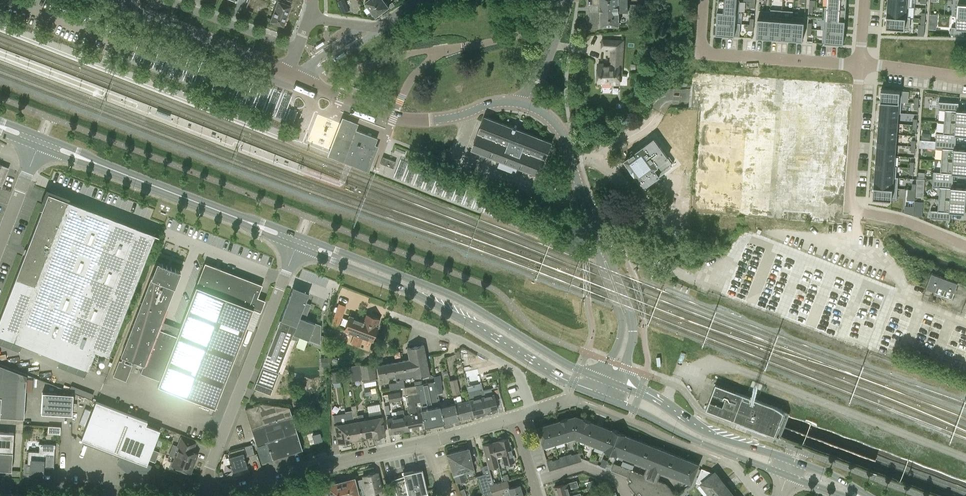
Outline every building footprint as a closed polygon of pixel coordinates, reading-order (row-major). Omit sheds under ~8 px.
[(270,18),(270,20),(283,25),(291,4),(290,4),(292,0),(291,0),(277,0),(270,18)] [(342,13),(348,11),(344,0),(341,0),(338,2),(342,13)] [(383,11),(389,6),(385,0),(368,0),(366,1),(376,16),(377,15),(380,15),(383,13),(383,11)] [(621,11),(629,11),(628,0),(601,0),(601,25),(620,25),(619,17),(621,17),(621,11)] [(718,10),(736,11),(739,12),(740,0),(737,0),(736,0),(718,0),(718,10)] [(827,7),(846,8),(846,0),(827,0),(827,7)] [(956,16),(965,17),(965,4),(965,0),(952,0),(951,16),(956,16)] [(907,18),(907,17),(908,7),(886,5),(885,16),(907,18)] [(825,7),(824,18),(845,20),(846,8),(827,7),(825,7)] [(736,23),(736,11),(718,10),(717,21),(736,23)] [(937,28),(937,13),(929,13),(929,28),(937,28)] [(793,18),(791,39),(804,40),(805,16),(793,15),(793,18)] [(770,18),(769,37),(780,38),(782,17),(770,16),(770,18)] [(909,17),(907,17),(907,18),(885,16),(884,27),(908,29),(909,17)] [(956,16),(955,27),(950,27),(949,35),(962,36),(963,29),(965,29),(965,17),(956,16)] [(770,18),(758,17),(757,36),(769,37),(770,18)] [(782,17),(780,38),(791,39),(793,18),(782,17)] [(824,18),(823,29),(844,31),(845,20),(824,18)] [(717,21),(716,33),(739,35),(740,23),(736,23),(717,21)] [(823,29),(822,41),(843,43),(844,31),(823,29)] [(604,66),(604,63),(598,64),(599,81),(612,81),(612,84),(620,84),(620,67),(622,67),(624,41),(603,39),(602,47),(612,48),(611,66),(604,66)] [(842,84),(709,74),(700,193),(833,203),(842,84)] [(689,101),(689,88),(674,88),(674,101),(689,101)] [(898,102),(899,90),(880,89),(880,100),(898,102)] [(898,112),(898,102),(880,100),(879,111),(898,112)] [(950,101),(949,114),(944,114),(944,121),(957,123),(957,115),(965,116),(965,102),(950,101)] [(897,123),(898,112),(879,111),(878,122),(897,123)] [(523,130),(515,127),(508,124),(486,115),(473,149),(487,155),(539,175),(552,141),(523,130)] [(653,137),(654,139),(625,160),(639,180),(640,179),(645,186),(659,176),(654,169),(658,166),(669,158),(668,157),(690,142),(675,121),(653,137)] [(947,141),(965,143),(965,131),(956,130),(957,123),(944,121),(943,129),(948,129),(947,141)] [(356,129),(357,128),(348,125),(341,122),(341,123),(330,150),(329,151),(344,157),(344,154),(367,163),(377,137),(356,129)] [(896,134),(897,123),(878,122),(877,133),(896,134)] [(895,145),(896,134),(877,133),(876,143),(895,145)] [(947,141),(946,153),(941,153),(941,160),(954,161),(954,154),(965,155),(965,143),(947,141)] [(895,155),(895,145),(876,143),(876,154),(895,155)] [(894,166),(895,155),(876,154),(875,165),(894,166)] [(393,168),(396,161),(383,156),(380,163),(393,168)] [(400,159),(395,175),(405,178),(407,171),(412,173),(415,163),(400,159)] [(944,180),(965,181),(965,180),(965,169),(953,168),(954,161),(941,160),(940,167),(945,168),(944,180)] [(0,186),(2,187),(1,186),(9,168),(0,164),(0,187),(0,186)] [(893,177),(894,166),(875,165),(874,176),(893,177)] [(892,188),(893,177),(874,176),(873,186),(892,188)] [(965,181),(944,180),(943,192),(938,191),(938,199),(950,200),(951,192),(965,193),(965,181)] [(891,199),(892,188),(873,186),(872,198),(891,199)] [(44,203),(0,319),(0,336),(88,370),(95,351),(108,356),(110,351),(155,234),(52,195),(49,204),(44,203)] [(942,206),(941,220),(961,222),(963,208),(950,207),(950,200),(938,199),(937,206),(942,206)] [(914,209),(914,207),(905,206),(905,212),(914,215),(914,209)] [(720,242),(716,235),(706,241),(709,248),(720,242)] [(157,261),(121,356),(123,356),(121,361),(119,360),(113,376),(126,381),(132,365),(125,362),(126,357),(144,364),(140,372),(159,379),(179,328),(161,321),(180,270),(157,261)] [(159,379),(157,385),(215,407),(258,297),(262,285),(205,262),(179,328),(159,379)] [(952,297),(958,282),(932,271),(926,287),(952,297)] [(309,293),(293,287),(280,319),(261,367),(254,387),(271,393),(278,374),(292,338),(298,340),(300,336),(321,344),(321,325),(305,319),(311,304),(305,302),(309,293)] [(337,326),(345,305),(339,303),(331,324),(337,326)] [(349,316),(344,329),(355,333),(351,342),(360,345),(363,336),(373,340),(377,327),(376,326),(379,318),(366,313),(363,319),(362,319),(361,320),(349,316)] [(379,377),(387,375),(388,375),(389,378),(395,377),(396,382),(389,383),(390,389),(404,387),(405,387),(405,386),(403,377),(412,375),(413,377),(429,374),(423,344),(407,347),(409,359),(377,365),(379,377)] [(329,357),(321,357),(321,366),(329,366),(329,357)] [(376,377),(374,362),(360,364),(363,379),(364,382),(376,380),(376,377)] [(17,418),(17,417),(24,418),(26,375),(0,364),(0,417),(17,418)] [(363,379),(360,364),(349,366),(352,381),(363,379)] [(465,377),(470,400),(469,400),(473,415),(498,409),(494,394),(475,398),(472,385),(478,384),(476,377),(479,376),(478,369),(464,371),(465,377)] [(341,381),(339,370),(331,371),(333,382),(334,386),(341,385),(340,381),(341,381)] [(433,381),(435,393),(443,392),(442,384),(440,374),(434,376),(435,381),(433,381)] [(449,380),(453,394),(460,393),(457,378),(449,380)] [(444,423),(440,407),(438,402),(437,402),(433,381),(422,383),(416,384),(420,405),(421,405),(421,409),(422,411),(421,411),(421,412),(424,427),(444,423)] [(409,414),(404,415),(407,429),(424,426),(424,427),(421,412),(421,411),(417,412),(416,406),(420,405),(416,384),(415,385),(405,386),(405,387),(404,387),(406,395),(408,412),(409,412),(409,414)] [(716,384),(706,409),(741,422),(741,423),(768,432),(781,436),(782,435),(782,434),(784,428),(785,425),(786,424),(787,421),(788,418),(789,415),(790,414),(790,413),(790,411),(787,410),(716,384)] [(389,402),(402,400),(400,391),(388,393),(389,402)] [(42,392),(40,413),(72,415),(73,394),(42,392)] [(454,403),(458,419),(473,415),(469,400),(454,403)] [(95,401),(81,439),(122,455),(119,462),(127,469),(147,470),(149,465),(146,464),(159,430),(145,424),(147,421),(97,401),(95,401)] [(245,408),(257,444),(263,461),(273,458),(297,451),(297,450),(302,448),(290,406),(261,403),(245,408)] [(373,435),(374,435),(375,436),(378,436),(379,434),(385,433),(381,410),(379,403),(367,405),(369,412),(368,412),(369,418),(370,418),(373,435)] [(458,419),(454,403),(440,407),(444,423),(444,422),(458,419)] [(347,422),(350,439),(351,439),(350,439),(358,438),(357,435),(361,435),(357,414),(356,405),(351,406),(354,421),(347,422)] [(397,417),(387,418),(389,433),(407,429),(404,415),(403,409),(396,410),(397,417)] [(309,422),(320,419),(318,412),(307,415),(309,422)] [(370,418),(369,418),(364,419),(363,413),(357,414),(361,435),(365,434),(365,436),(372,435),(373,435),(370,418)] [(350,439),(347,422),(341,424),(339,414),(333,415),(335,425),(338,442),(344,441),(345,442),(348,441),(349,440),(350,439)] [(692,484),(700,464),(626,435),(626,434),(613,428),(613,430),(592,421),(584,418),(576,415),(569,418),(569,417),(561,420),(538,427),(544,446),(576,437),(605,448),(605,449),(618,455),(618,454),(648,465),(644,474),(615,462),(612,469),(629,476),(632,480),(629,483),(637,494),(640,491),(643,495),(676,495),(667,484),(659,480),(662,472),(692,484)] [(48,425),(48,433),(60,434),(61,426),(48,425)] [(11,471),(14,433),(0,432),(0,470),(11,471)] [(320,433),(313,435),(315,441),(322,439),(320,433)] [(172,461),(169,467),(177,469),(177,467),(190,472),(196,455),(194,454),(192,451),(195,442),(181,437),(178,446),(179,446),(173,462),(172,461)] [(496,456),(499,456),(501,460),(503,460),(504,464),(514,461),(508,438),(492,442),(496,456)] [(496,456),(492,442),(482,444),(488,464),(483,465),(490,485),(494,483),(489,467),(498,465),(496,456)] [(25,464),(24,473),(30,473),(30,472),(42,472),(42,467),(53,467),(55,445),(39,444),(38,451),(28,451),(27,464),(25,464)] [(229,456),(230,462),(230,465),(231,464),(233,470),(247,466),(245,456),(255,454),(252,444),(230,450),(228,453),(229,456)] [(473,468),(468,448),(446,454),(453,473),(456,482),(465,479),(465,480),(475,477),(475,473),(476,472),(475,468),(473,468)] [(603,458),(601,465),(606,467),(609,460),(603,458)] [(477,476),(483,495),(488,495),(492,495),(493,494),(490,485),(483,465),(483,466),(481,466),(483,474),(477,476)] [(420,469),(403,473),(404,475),(391,480),(397,495),(426,495),(424,492),(426,491),(423,477),(422,473),(421,469),(420,469)] [(375,473),(375,471),(370,472),(370,474),(363,475),(364,478),(358,479),(360,487),(361,487),(363,494),(366,493),(366,495),(377,495),(375,490),(381,489),(377,472),(375,473)] [(705,495),(723,481),(716,471),(702,482),(706,487),(701,490),(705,495)] [(352,478),(350,477),(347,478),(347,480),(340,481),(344,495),(358,495),(354,478),(352,478)] [(507,479),(504,480),(494,483),(490,485),(493,494),(492,495),(493,495),(496,495),(504,493),(505,495),(510,495),(511,495),(523,495),(519,484),(510,487),(507,479)] [(557,495),(571,491),(570,489),(579,486),(578,480),(568,482),(555,486),(557,495)] [(334,483),(332,481),(329,482),(328,484),(326,485),(329,495),(344,495),(340,481),(334,483)] [(705,495),(724,495),(731,491),(723,481),(705,495)]
